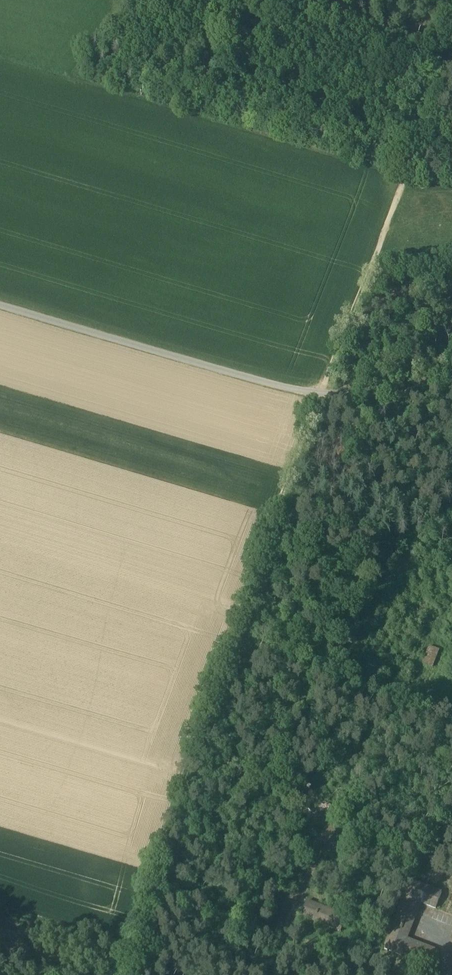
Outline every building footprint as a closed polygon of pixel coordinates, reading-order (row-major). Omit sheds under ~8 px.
[(429,646),(422,664),(434,668),(440,650),(429,646)] [(436,910),(443,892),(410,880),(383,950),(432,969),(439,952),(407,940),(421,904),(436,910)] [(339,907),(309,895),(300,917),(341,932),(349,911),(339,907)]
